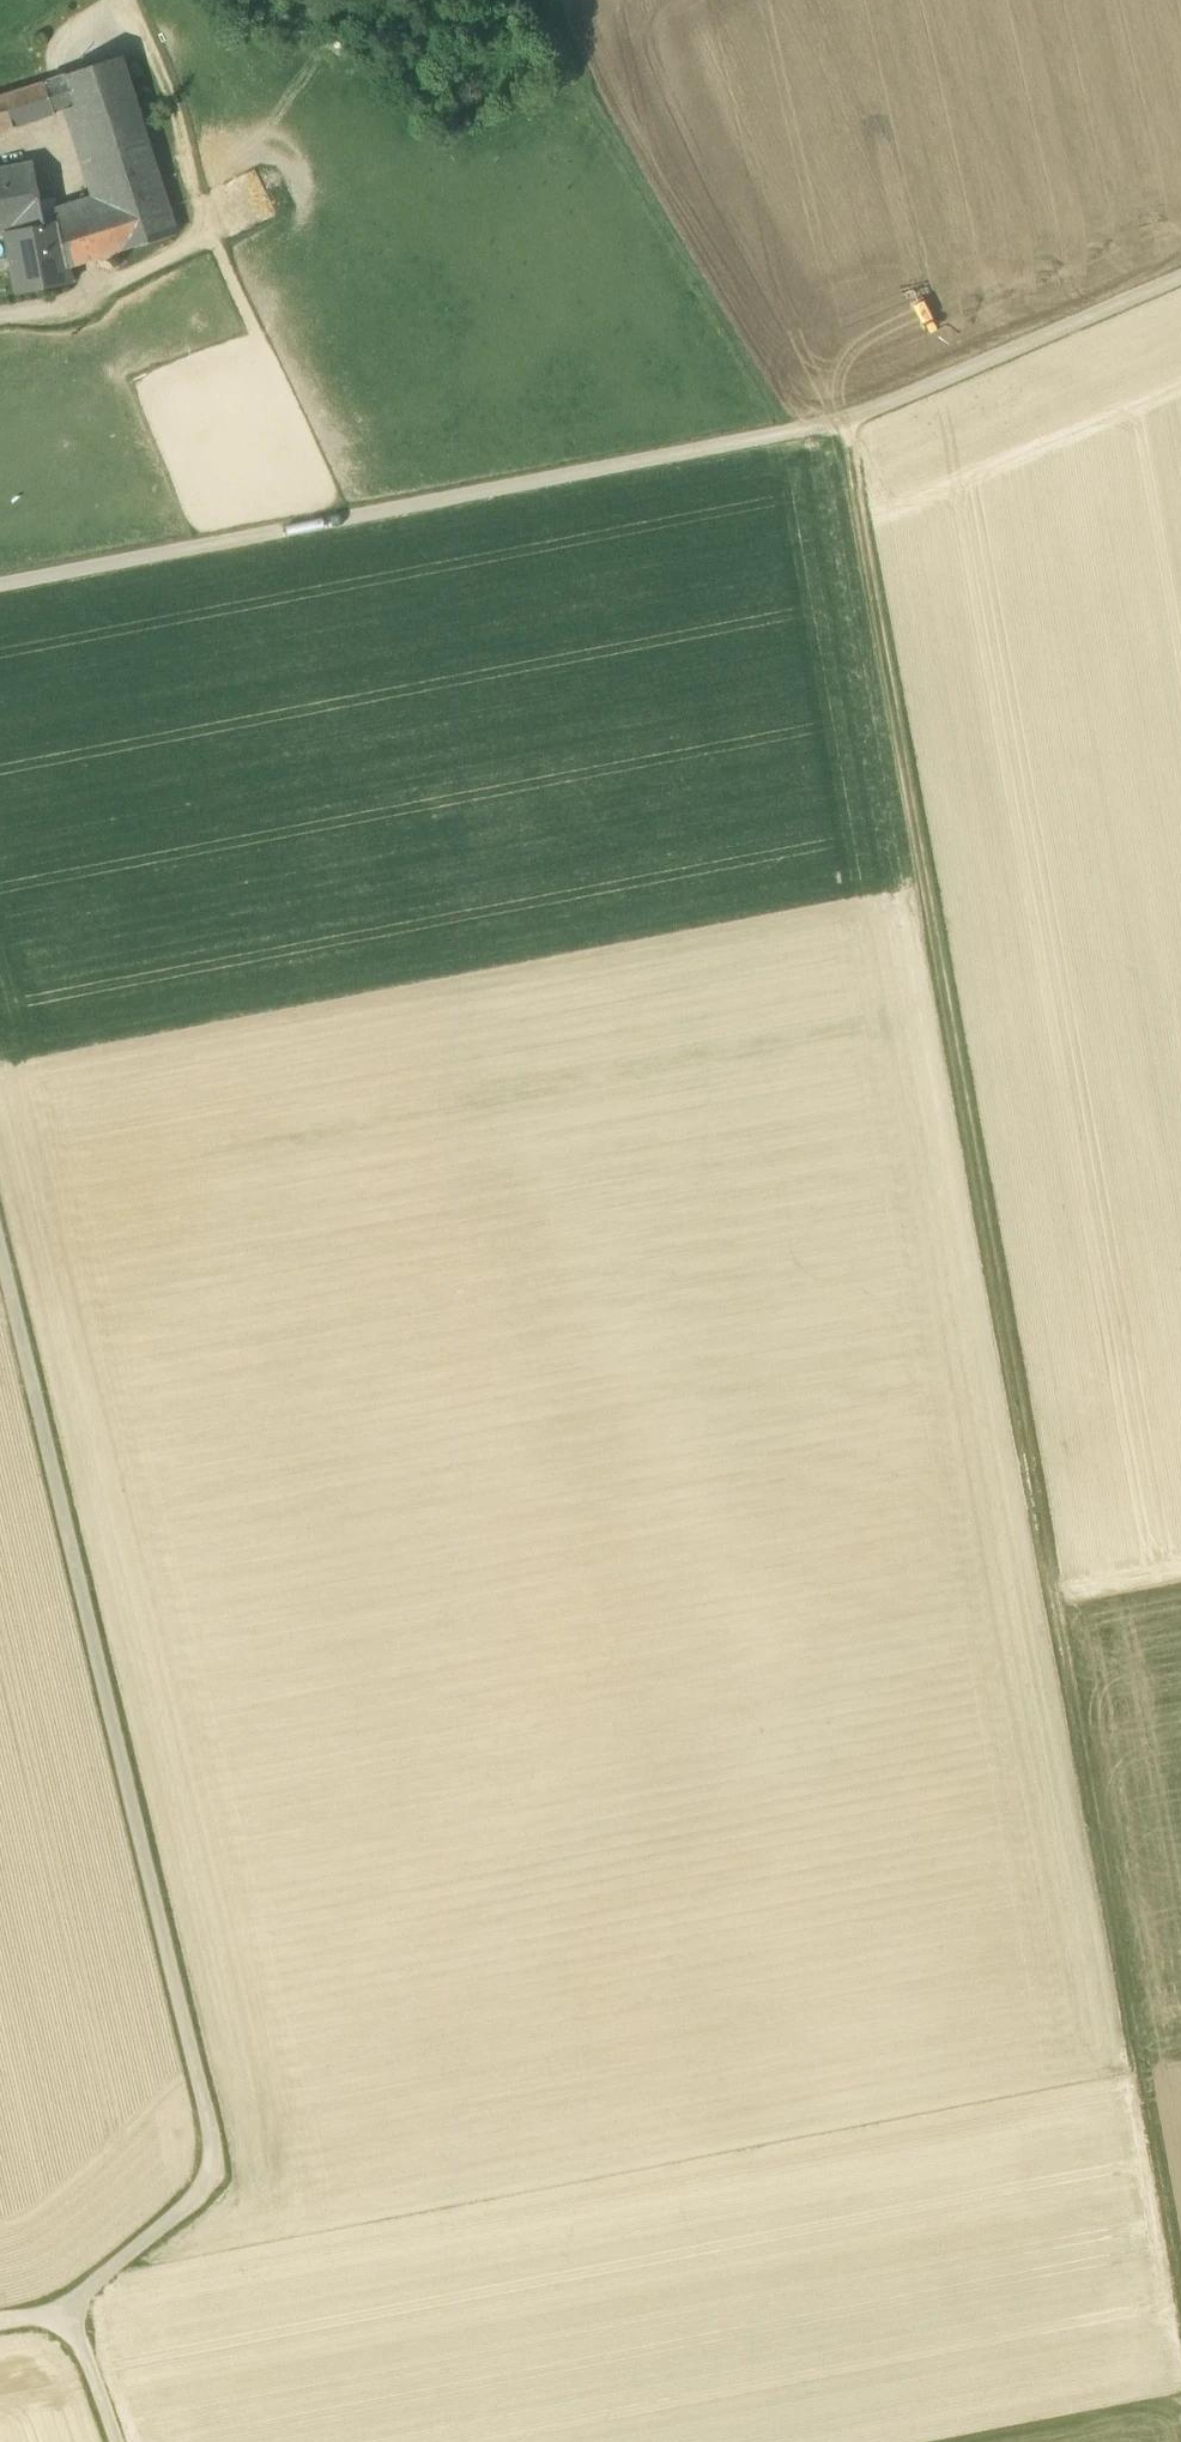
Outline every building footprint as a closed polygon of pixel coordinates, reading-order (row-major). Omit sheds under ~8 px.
[(67,76),(47,83),(0,98),(0,132),(57,113),(64,111),(77,107),(108,203),(87,210),(88,213),(61,222),(70,269),(102,258),(178,234),(122,59),(67,76)] [(55,198),(42,201),(46,226),(61,222),(88,213),(87,210),(108,203),(77,107),(64,111),(91,196),(56,207),(55,198)] [(40,191),(35,161),(0,167),(0,235),(7,234),(17,293),(72,283),(70,269),(61,222),(46,226),(42,201),(40,191)]
